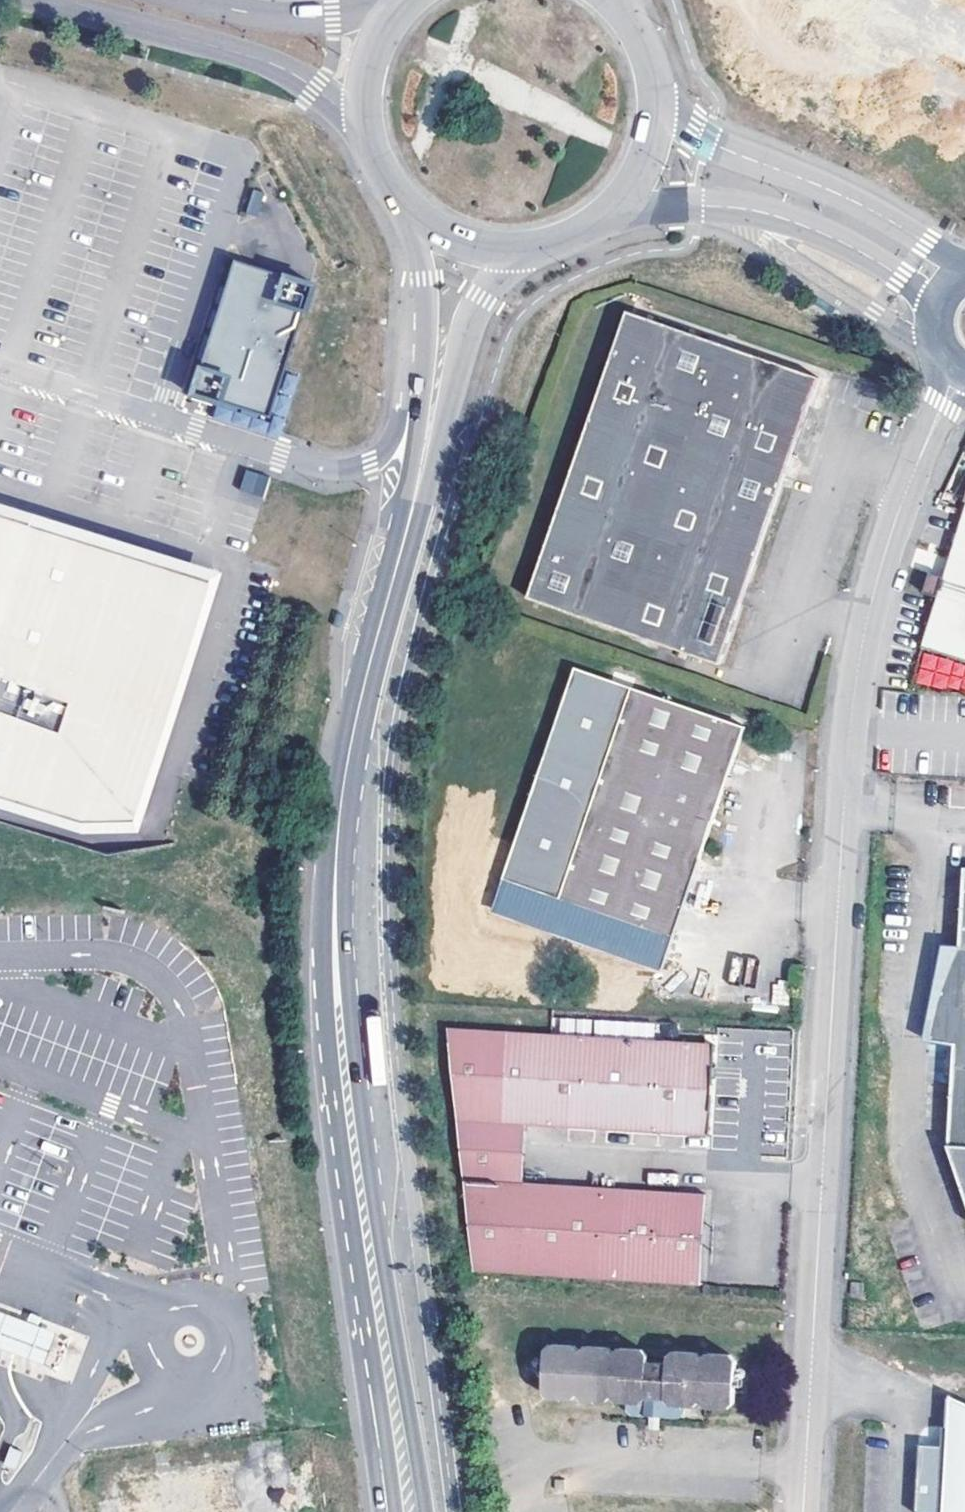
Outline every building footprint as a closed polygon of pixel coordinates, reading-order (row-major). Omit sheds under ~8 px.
[(766,25),(841,62),(847,50),(902,79),(933,19),(942,0),(778,0),(766,25)] [(902,79),(896,91),(938,111),(964,55),(964,34),(933,19),(902,79)] [(312,281),(231,256),(187,393),(205,398),(269,418),(312,281)] [(817,375),(626,308),(588,423),(529,597),(661,642),(719,661),(779,486),(792,448),(817,375)] [(907,403),(888,397),(885,405),(904,411),(907,403)] [(238,490),(262,498),(269,477),(246,469),(238,490)] [(941,577),(927,572),(924,583),(920,593),(934,597),(918,649),(964,664),(964,501),(941,577)] [(0,510),(0,795),(81,821),(134,820),(210,575),(0,510)] [(670,939),(721,789),(732,759),(743,727),(570,669),(499,879),(670,939)] [(732,759),(721,789),(736,794),(746,764),(732,759)] [(959,873),(957,970),(928,1059),(950,1059),(943,1161),(964,1223),(964,874),(959,873)] [(710,1072),(711,1045),(441,1032),(457,1147),(525,1150),(525,1127),(708,1135),(710,1072)] [(525,1160),(525,1150),(457,1147),(459,1165),(524,1168),(525,1160)] [(524,1168),(459,1165),(462,1185),(523,1187),(524,1168)] [(707,1196),(523,1187),(462,1185),(474,1275),(704,1286),(706,1238),(707,1196)] [(863,1287),(851,1286),(849,1305),(862,1305),(863,1287)] [(0,1318),(0,1350),(51,1369),(62,1341),(0,1318)] [(736,1356),(716,1355),(708,1362),(701,1355),(679,1354),(672,1360),(651,1358),(648,1351),(622,1350),(615,1356),(609,1348),(589,1347),(582,1354),(577,1345),(554,1345),(548,1351),(546,1391),(550,1399),(574,1401),(580,1396),(586,1403),(606,1405),(616,1398),(622,1407),(630,1407),(630,1413),(636,1420),(655,1421),(682,1422),(691,1416),(691,1410),(698,1411),(705,1403),(713,1412),(730,1413),(736,1409),(741,1405),(743,1364),(740,1360),(736,1356)] [(951,1402),(950,1435),(942,1433),(938,1511),(964,1511),(964,1409),(951,1402)] [(40,1423),(29,1420),(20,1445),(30,1450),(40,1423)] [(23,1451),(10,1446),(5,1462),(18,1467),(23,1451)] [(122,1491),(124,1511),(227,1511),(223,1479),(122,1491)]
